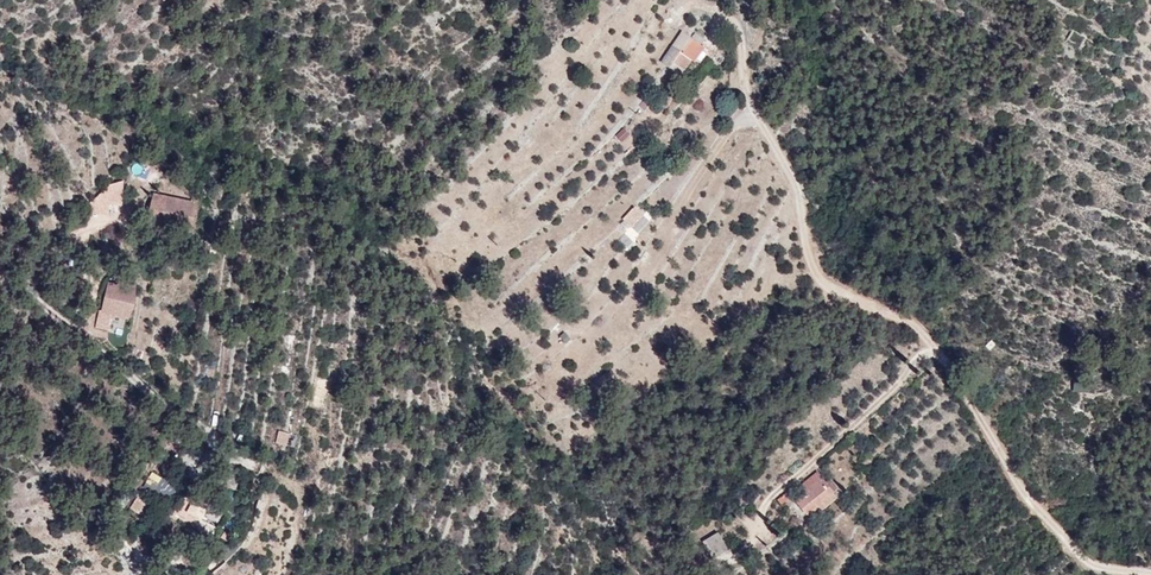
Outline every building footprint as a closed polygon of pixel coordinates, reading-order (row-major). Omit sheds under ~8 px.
[(684,65),(696,73),(699,74),(709,61),(684,44),(664,73),(674,79),(678,74),(684,65)] [(690,82),(696,73),(684,65),(678,74),(690,82)] [(196,210),(155,201),(150,228),(191,236),(196,210)] [(627,224),(636,234),(647,224),(637,214),(627,224)] [(110,288),(102,317),(129,325),(137,296),(110,288)] [(300,415),(287,413),(285,428),(298,430),(300,415)] [(819,479),(801,493),(807,500),(797,509),(812,528),(841,505),(819,479)] [(153,512),(139,503),(132,514),(146,523),(153,512)] [(720,539),(704,549),(715,566),(731,555),(720,539)]
